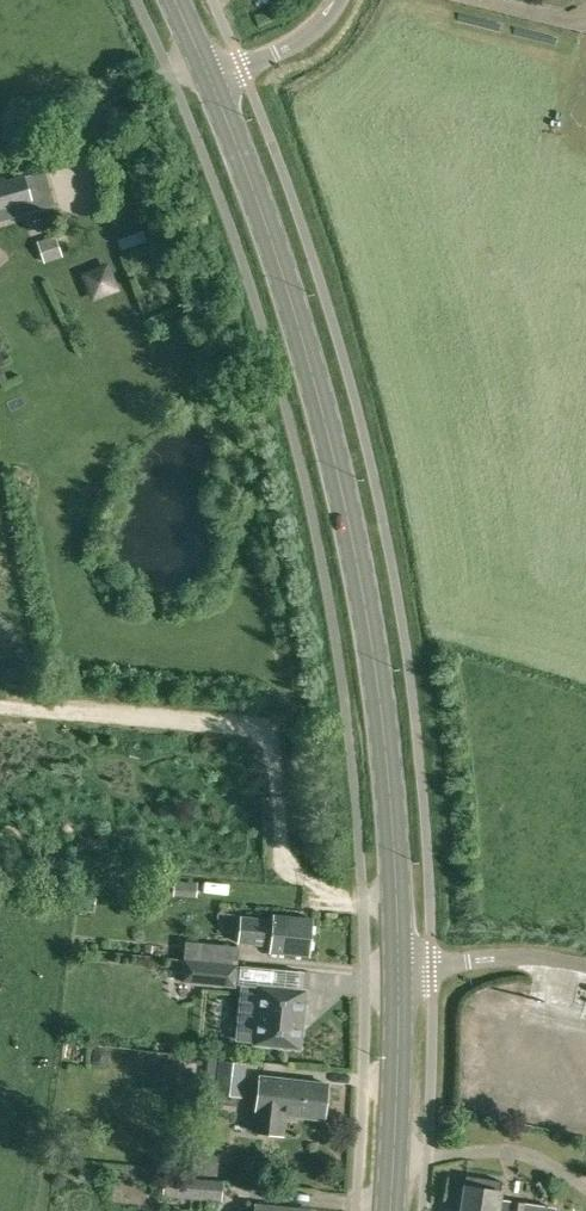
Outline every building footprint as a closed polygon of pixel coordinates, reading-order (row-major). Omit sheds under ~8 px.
[(32,202),(25,175),(0,182),(0,210),(32,202)] [(79,891),(77,903),(95,905),(97,893),(95,892),(79,891)] [(308,957),(312,918),(274,915),(274,919),(241,915),(238,944),(271,947),(270,953),(308,957)] [(237,962),(239,946),(184,940),(183,957),(237,962)] [(235,988),(237,962),(183,957),(180,982),(235,988)] [(300,1049),(305,991),(259,986),(256,1018),(238,1016),(236,1040),(254,1041),(254,1044),(300,1049)] [(243,1097),(247,1063),(207,1059),(204,1090),(215,1091),(215,1094),(243,1097)] [(323,1119),(327,1085),(286,1080),(260,1077),(255,1112),(256,1112),(254,1132),(282,1135),(285,1114),(323,1119)] [(216,1178),(218,1154),(184,1151),(182,1175),(216,1178)] [(556,1208),(547,1206),(500,1199),(501,1192),(502,1192),(503,1181),(466,1175),(460,1210),(555,1210),(556,1208)] [(221,1201),(223,1181),(164,1176),(162,1196),(221,1201)]
